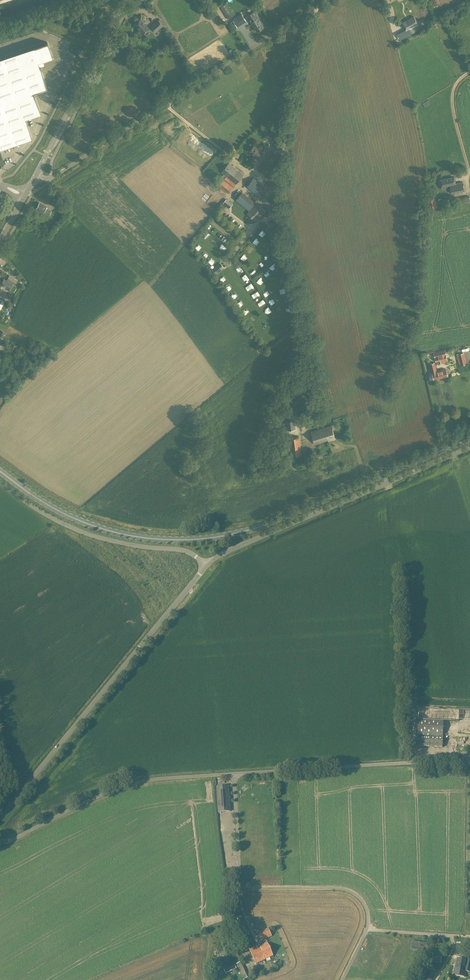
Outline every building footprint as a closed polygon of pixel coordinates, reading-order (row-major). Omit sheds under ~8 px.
[(257,31),(264,27),(254,12),(247,16),(257,31)] [(237,27),(246,21),(242,14),(233,20),(237,27)] [(410,30),(419,25),(413,16),(405,20),(410,30)] [(133,24),(138,30),(136,32),(140,36),(149,28),(140,18),(133,24)] [(150,26),(155,32),(162,26),(164,27),(165,26),(164,24),(164,23),(160,18),(158,20),(157,20),(150,26)] [(32,137),(25,117),(40,112),(33,92),(46,87),(38,61),(52,56),(47,42),(0,58),(0,148),(32,137)] [(258,160),(262,155),(260,152),(261,151),(253,145),(248,151),(255,156),(254,157),(258,160)] [(264,174),(271,165),(274,161),(273,160),(277,155),(272,151),(258,169),(264,174)] [(244,174),(232,165),(229,163),(222,172),(226,176),(219,185),(229,193),(244,174)] [(258,196),(265,187),(253,177),(247,186),(258,196)] [(456,184),(454,177),(440,180),(441,187),(442,187),(442,190),(448,188),(447,185),(450,185),(451,193),(464,191),(463,182),(456,184)] [(249,210),(255,202),(242,191),(236,199),(249,210)] [(469,202),(469,201),(469,196),(459,197),(461,204),(469,202)] [(58,208),(61,202),(53,198),(50,204),(58,208)] [(223,203),(228,209),(233,204),(227,198),(223,203)] [(49,215),(51,211),(45,208),(46,206),(39,202),(36,208),(49,215)] [(249,210),(259,218),(265,210),(255,202),(249,210)] [(217,274),(225,266),(220,261),(212,268),(217,274)] [(9,290),(13,283),(9,280),(9,281),(4,279),(3,281),(1,283),(6,286),(5,287),(9,290)] [(14,357),(18,346),(10,343),(6,354),(14,357)] [(433,378),(434,380),(447,376),(446,369),(436,371),(435,365),(439,364),(438,361),(447,359),(444,350),(434,353),(436,361),(437,361),(437,363),(434,363),(434,362),(430,364),(432,374),(429,375),(430,379),(433,378)] [(466,364),(464,352),(456,354),(459,365),(466,364)] [(311,432),(315,444),(328,440),(328,441),(336,439),(332,425),(311,432)] [(301,454),(299,436),(286,438),(288,456),(301,454)] [(272,936),(268,928),(262,930),(266,939),(272,936)] [(426,951),(428,943),(413,941),(412,949),(426,951)] [(270,957),(273,956),(267,943),(258,948),(260,952),(260,953),(263,959),(264,960),(265,960),(266,962),(271,959),(270,957)] [(260,952),(258,948),(257,946),(249,949),(256,964),(264,960),(263,959),(260,953),(260,952)] [(441,964),(442,953),(433,953),(433,963),(441,964)] [(469,964),(469,962),(457,959),(455,969),(454,969),(453,975),(465,977),(466,972),(466,971),(467,966),(469,967),(469,964)] [(242,961),(236,964),(244,979),(249,977),(242,961)] [(235,965),(224,970),(226,974),(236,969),(235,965)] [(435,972),(427,967),(420,979),(431,979),(435,972)]
